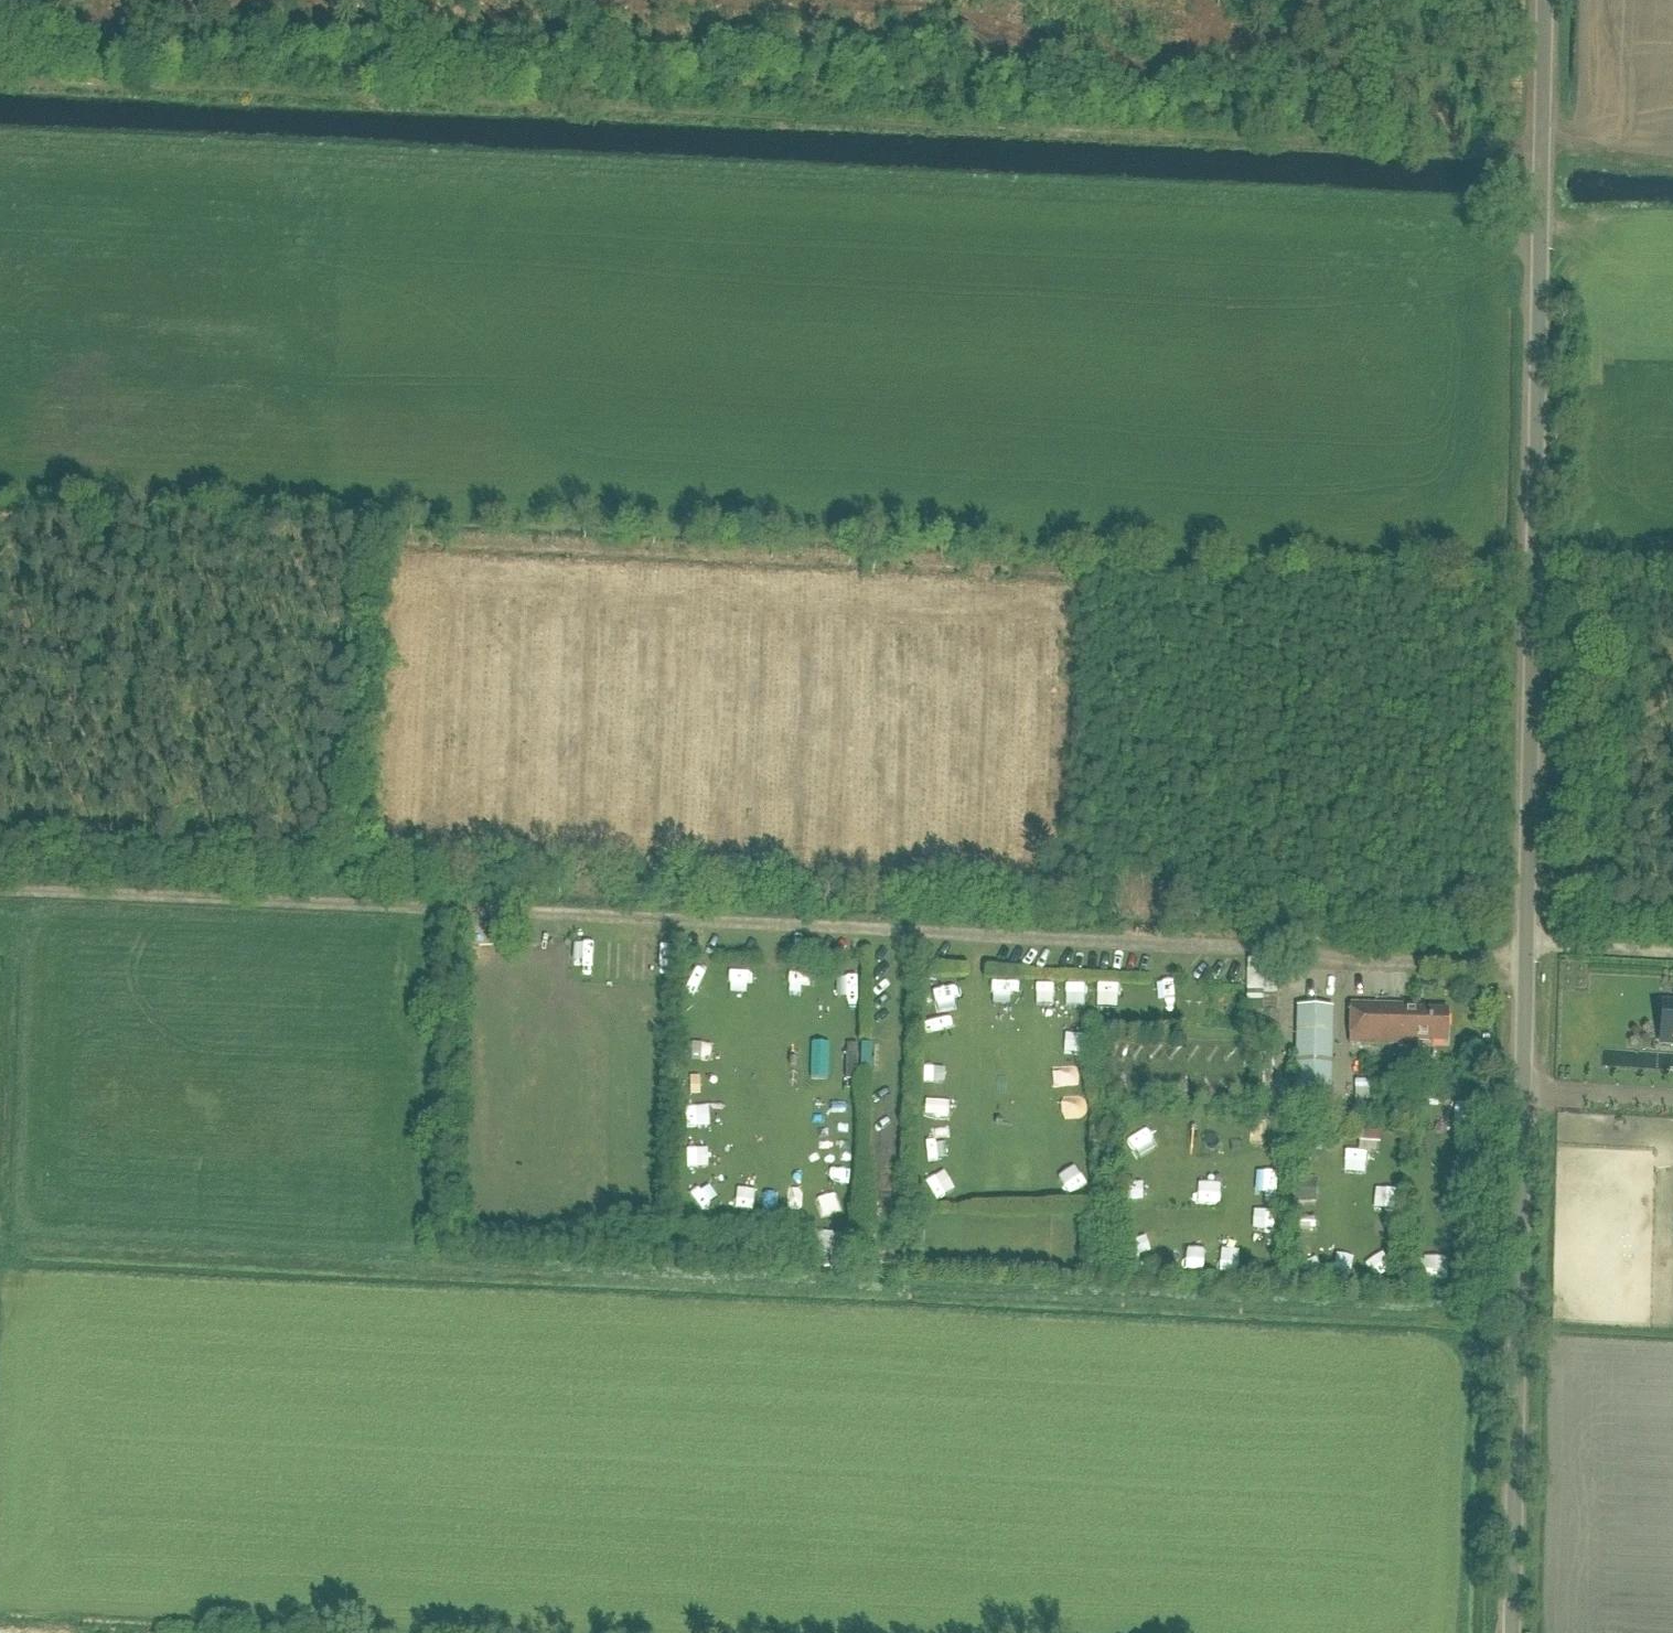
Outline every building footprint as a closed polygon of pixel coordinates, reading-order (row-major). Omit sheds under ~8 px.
[(1223,980),(1223,963),(1209,963),(1208,980),(1223,980)] [(1448,1011),(1418,1010),(1418,1006),(1351,1004),(1349,1045),(1403,1047),(1403,1043),(1447,1044),(1448,1011)] [(1662,1005),(1660,1044),(1672,1045),(1672,1005),(1662,1005)] [(1331,1081),(1332,1058),(1334,1009),(1303,1008),(1298,1090),(1296,1117),(1327,1119),(1329,1092),(1330,1081),(1331,1081)] [(814,1078),(830,1078),(831,1040),(815,1039),(814,1078)] [(857,1081),(858,1054),(846,1054),(846,1081),(857,1081)] [(1264,1054),(1261,1094),(1274,1095),(1277,1055),(1264,1054)] [(1444,1100),(1444,1120),(1460,1120),(1460,1100),(1444,1100)] [(1360,1154),(1378,1155),(1379,1128),(1360,1128),(1360,1154)] [(1296,1219),(1297,1240),(1319,1239),(1318,1218),(1296,1219)] [(1302,1260),(1307,1277),(1321,1273),(1317,1257),(1302,1260)]
